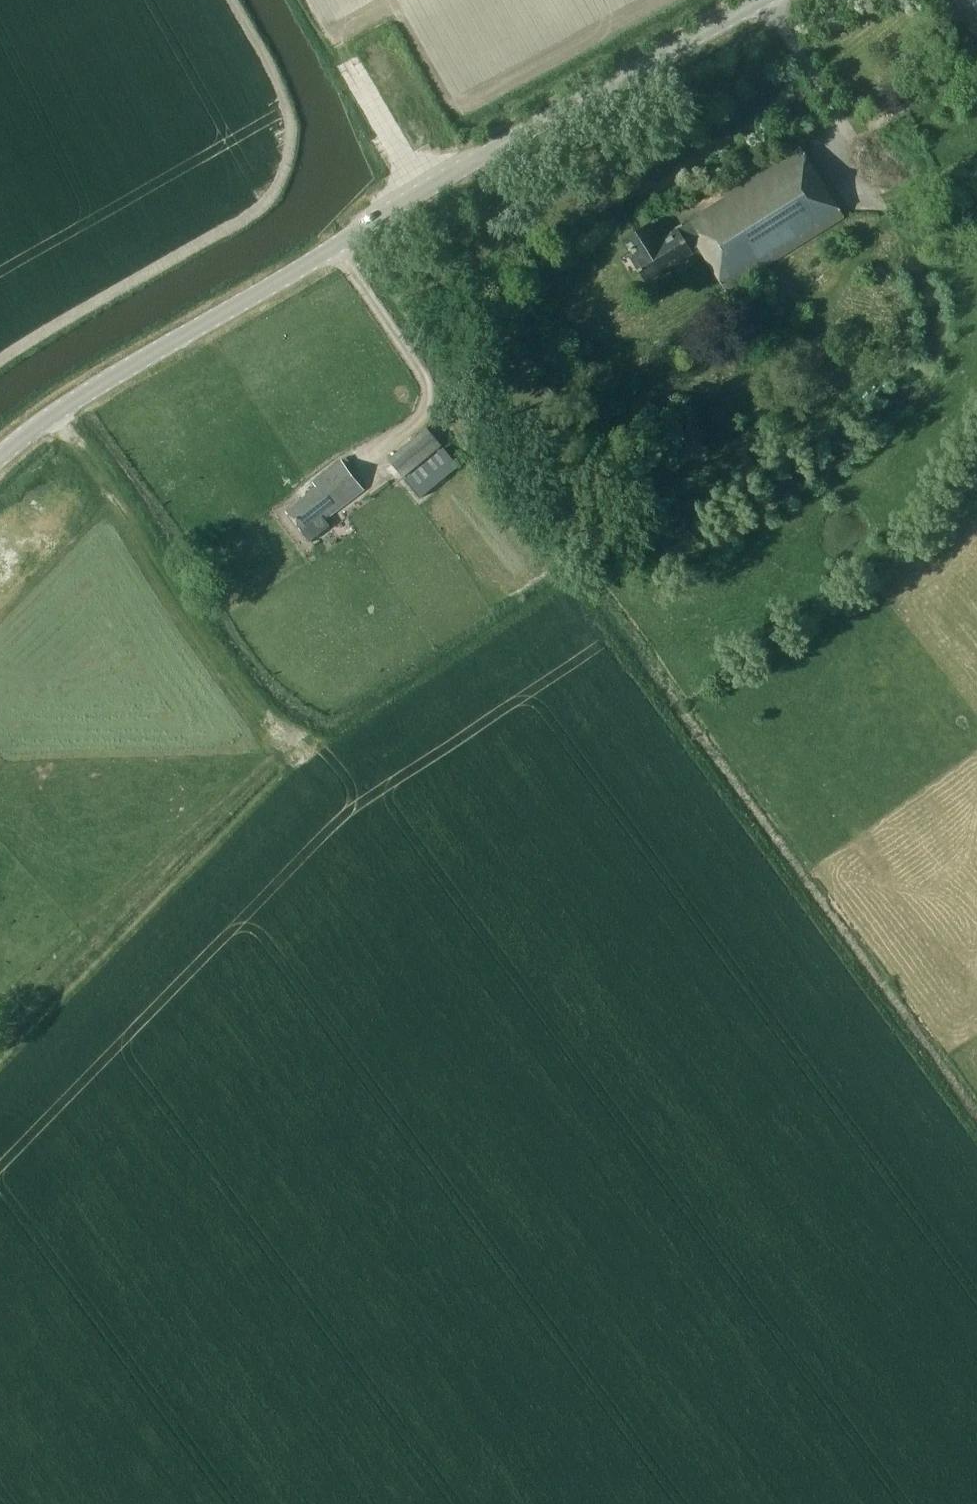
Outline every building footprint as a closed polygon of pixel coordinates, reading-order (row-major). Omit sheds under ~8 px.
[(648,282),(699,249),(726,293),(845,217),(800,145),(722,194),(724,198),(700,213),(701,216),(660,241),(650,225),(624,241),(635,257),(633,259),(648,282)] [(403,478),(442,445),(427,427),(388,460),(403,478)] [(364,489),(342,460),(313,483),(317,487),(286,511),(310,542),(330,526),(325,519),(364,489)]
